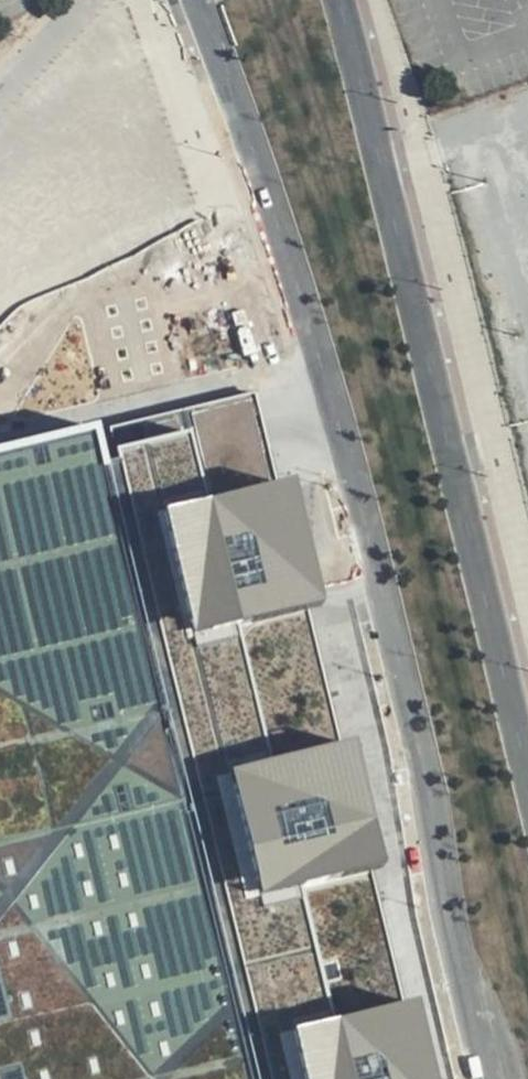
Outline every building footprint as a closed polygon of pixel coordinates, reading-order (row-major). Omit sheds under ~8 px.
[(113,427),(271,1078),(425,1078),(259,392),(113,427)] [(82,443),(0,463),(0,1078),(235,1078),(82,443)]
